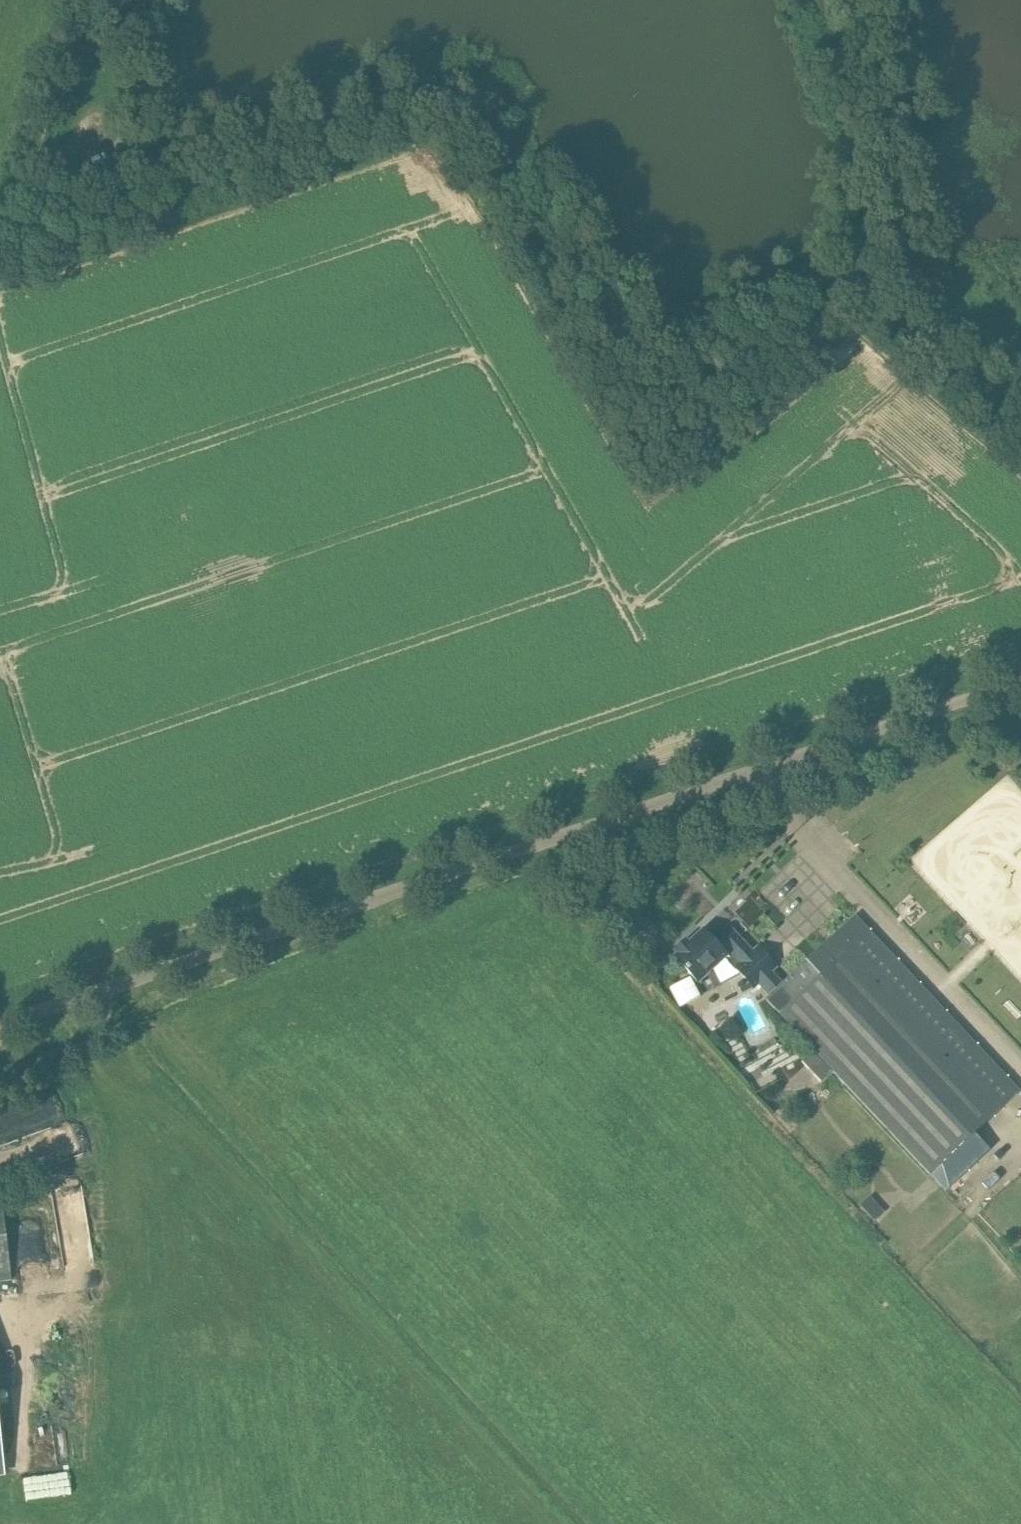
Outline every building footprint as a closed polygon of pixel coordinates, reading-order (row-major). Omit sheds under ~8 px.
[(771,971),(758,982),(769,994),(764,998),(930,1175),(1019,1091),(854,915),(782,983),(771,971)] [(677,954),(674,957),(698,982),(702,978),(709,972),(714,967),(720,981),(738,972),(739,971),(753,986),(758,982),(771,971),(775,967),(760,951),(757,947),(752,952),(730,928),(714,943),(702,931),(688,944),(685,941),(674,951),(677,954)] [(812,1051),(802,1060),(821,1081),(832,1071),(812,1051)] [(761,1075),(748,1081),(754,1093),(767,1087),(761,1075)] [(858,1206),(873,1218),(882,1208),(867,1196),(858,1206)] [(3,1207),(0,1207),(0,1282),(12,1280),(3,1207)] [(37,1448),(43,1466),(54,1462),(52,1454),(46,1455),(44,1446),(37,1448)]
